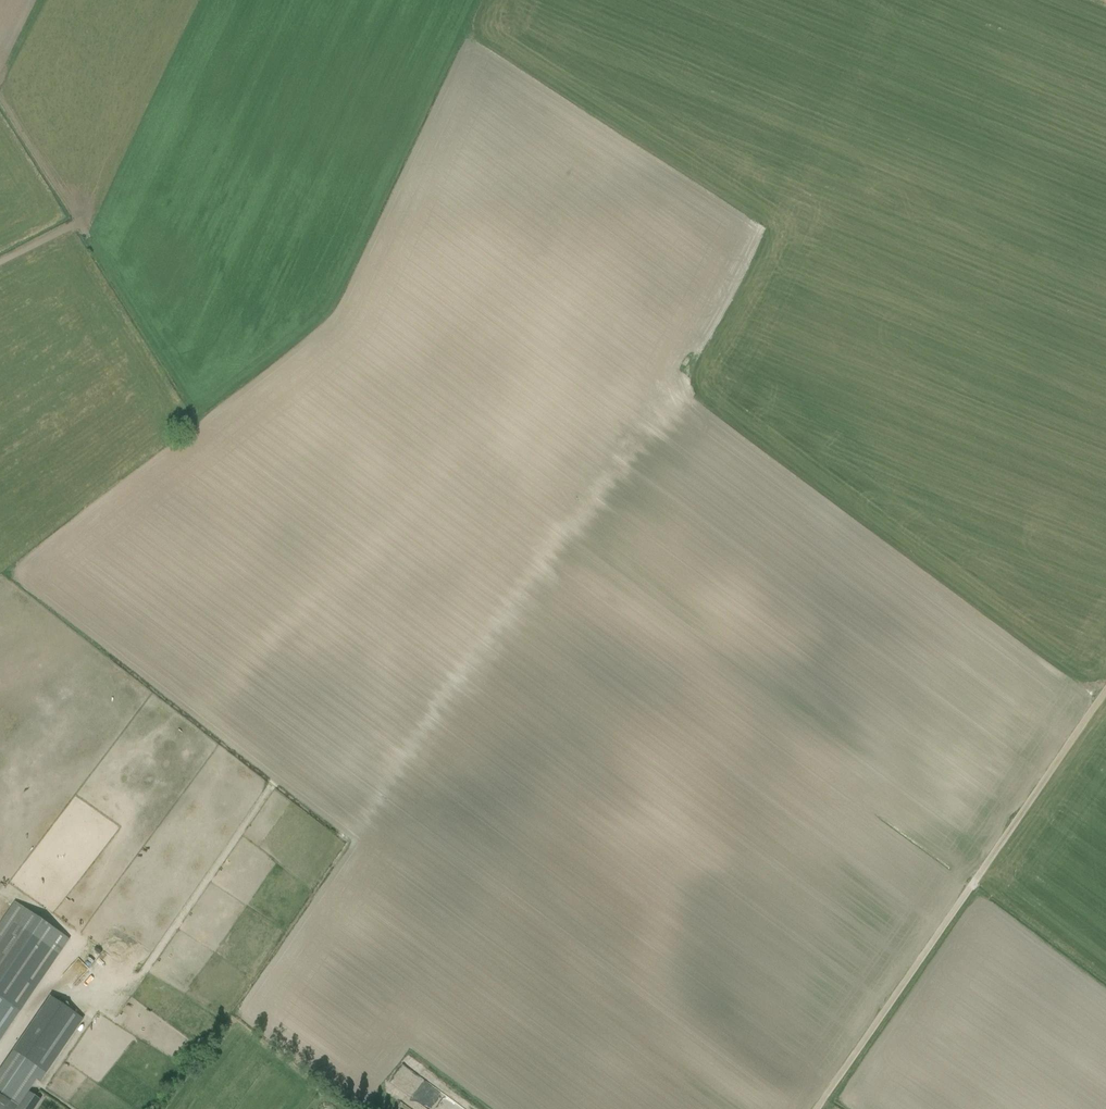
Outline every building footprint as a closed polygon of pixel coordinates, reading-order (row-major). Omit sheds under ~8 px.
[(69,940),(15,903),(0,924),(0,1041),(69,940)] [(79,959),(99,973),(111,955),(91,942),(79,959)] [(111,967),(117,959),(112,956),(106,964),(111,967)] [(36,1080),(40,1082),(46,1073),(14,1051),(0,1071),(0,1108),(34,1108),(40,1100),(29,1092),(18,1108),(18,1107),(36,1080)]
